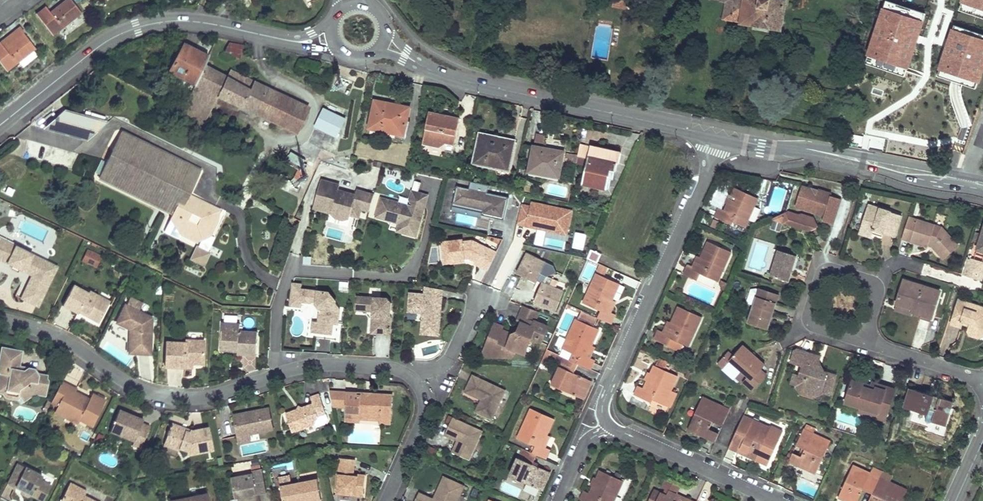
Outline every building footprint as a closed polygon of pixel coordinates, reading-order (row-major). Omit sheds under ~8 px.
[(41,11),(36,14),(52,35),(81,13),(71,0),(70,0),(52,14),(46,6),(41,11)] [(249,17),(251,12),(254,6),(243,0),(238,12),(249,17)] [(628,4),(628,3),(629,0),(615,0),(614,7),(627,9),(628,4)] [(782,15),(785,2),(774,0),(720,0),(726,1),(724,19),(752,23),(752,25),(770,28),(770,26),(780,28),(782,15)] [(932,42),(933,42),(934,43),(936,43),(937,44),(938,44),(932,59),(974,75),(982,50),(982,44),(967,37),(965,43),(946,36),(946,35),(947,34),(947,33),(947,32),(947,31),(949,24),(941,20),(944,10),(915,0),(902,0),(895,18),(927,31),(927,32),(927,34),(928,35),(928,37),(929,38),(929,39),(930,40),(932,41),(932,42)] [(13,33),(18,41),(24,36),(19,29),(13,33)] [(0,43),(0,63),(6,71),(16,63),(20,69),(34,58),(30,53),(35,49),(24,36),(19,41),(18,41),(13,33),(0,43)] [(216,49),(227,54),(239,58),(243,47),(228,43),(228,41),(219,39),(216,49)] [(194,85),(203,65),(208,57),(183,44),(168,72),(194,85)] [(226,77),(203,65),(194,85),(181,111),(190,116),(188,118),(191,120),(193,117),(198,120),(196,125),(202,128),(218,96),(242,108),(255,82),(242,76),(239,84),(226,77)] [(242,76),(230,71),(226,77),(239,84),(242,76)] [(295,102),(255,82),(242,108),(285,129),(297,104),(294,103),(295,102)] [(403,135),(406,121),(409,108),(375,101),(369,127),(403,135)] [(63,112),(45,126),(86,137),(105,125),(63,112)] [(457,119),(427,113),(420,147),(437,150),(444,146),(451,148),(457,119)] [(202,172),(122,134),(99,180),(174,216),(180,219),(177,228),(185,232),(183,237),(198,244),(205,242),(210,232),(214,234),(218,226),(220,213),(190,198),(202,172)] [(507,169),(511,156),(514,142),(480,135),(474,162),(507,169)] [(558,177),(560,165),(563,153),(535,147),(529,171),(558,177)] [(581,184),(606,189),(610,172),(615,172),(618,154),(589,147),(581,184)] [(568,165),(575,166),(577,157),(566,155),(565,159),(569,160),(568,165)] [(338,186),(320,181),(313,205),(331,210),(330,214),(335,219),(342,221),(349,219),(349,216),(352,208),(360,210),(368,212),(373,196),(356,191),(354,196),(337,191),(338,186)] [(508,199),(486,194),(488,187),(470,183),(468,190),(456,187),(452,205),(482,211),(481,214),(481,217),(503,221),(508,199)] [(811,189),(802,185),(796,205),(824,214),(822,220),(833,223),(840,198),(831,195),(832,193),(812,187),(811,189)] [(719,209),(716,214),(714,220),(731,228),(732,225),(743,230),(757,200),(739,191),(735,199),(740,201),(737,207),(732,205),(728,214),(719,209)] [(411,209),(380,200),(375,218),(392,223),(393,220),(398,221),(397,224),(398,225),(404,226),(402,234),(415,238),(419,223),(412,221),(415,210),(422,212),(426,197),(411,193),(409,201),(410,204),(412,205),(411,209)] [(735,199),(733,198),(730,204),(732,205),(737,207),(740,201),(735,199)] [(571,212),(530,204),(529,208),(520,206),(516,226),(526,228),(526,225),(567,233),(571,212)] [(331,210),(313,205),(312,209),(330,214),(331,210)] [(482,211),(452,205),(451,208),(481,214),(482,211)] [(902,216),(869,205),(859,233),(872,238),(873,233),(875,230),(885,233),(896,237),(902,216)] [(360,210),(352,208),(349,216),(358,219),(360,210)] [(815,225),(812,217),(806,215),(805,218),(790,213),(789,214),(783,212),(772,220),(782,222),(805,230),(815,225)] [(180,219),(174,216),(172,222),(177,228),(180,219)] [(935,225),(910,217),(902,239),(928,248),(929,246),(933,247),(941,256),(956,244),(946,233),(934,228),(935,225)] [(396,232),(402,234),(404,226),(398,225),(396,232)] [(566,236),(567,233),(526,225),(526,228),(566,236)] [(185,232),(177,228),(183,237),(185,232)] [(214,234),(210,232),(205,242),(211,239),(214,234)] [(975,233),(972,242),(979,244),(982,235),(975,233)] [(0,241),(0,273),(10,278),(23,253),(0,241)] [(462,241),(441,243),(443,265),(464,263),(464,260),(468,259),(480,265),(479,268),(487,272),(496,253),(472,242),(462,243),(462,241)] [(582,243),(575,241),(573,249),(580,251),(582,243)] [(959,247),(956,244),(941,256),(944,260),(959,247)] [(699,266),(697,265),(694,271),(692,270),(686,268),(683,276),(696,282),(699,277),(717,284),(730,255),(706,245),(699,260),(702,262),(700,266),(699,266)] [(81,261),(96,267),(102,255),(87,248),(81,261)] [(796,255),(778,249),(769,275),(787,281),(796,255)] [(588,259),(596,262),(600,254),(591,250),(588,259)] [(56,269),(23,253),(10,278),(19,283),(13,297),(36,309),(56,269)] [(535,284),(545,264),(526,254),(516,275),(535,284)] [(699,260),(697,260),(692,270),(694,271),(697,265),(699,266),(700,266),(702,262),(699,260)] [(600,264),(597,271),(604,274),(607,267),(600,264)] [(607,303),(609,299),(612,300),(619,284),(596,274),(583,303),(600,310),(596,317),(612,324),(616,314),(610,312),(608,310),(610,305),(607,303)] [(940,289),(904,278),(899,295),(910,298),(911,296),(916,298),(915,303),(934,309),(940,289)] [(296,285),(287,284),(285,305),(296,307),(297,302),(310,304),(314,309),(312,323),(307,322),(306,333),(325,335),(327,323),(329,302),(323,293),(295,290),(296,285)] [(563,293),(541,284),(534,304),(555,312),(563,293)] [(86,295),(72,287),(61,307),(77,316),(78,312),(99,323),(107,310),(94,302),(96,298),(88,293),(86,295)] [(763,289),(758,287),(746,322),(766,328),(775,301),(760,297),(763,289)] [(409,295),(407,312),(422,314),(420,335),(437,336),(439,315),(437,315),(437,310),(439,310),(441,291),(426,288),(425,296),(409,295)] [(760,297),(775,301),(778,294),(763,289),(760,297)] [(910,298),(899,295),(897,301),(914,306),(915,303),(916,298),(911,296),(910,298)] [(129,297),(127,304),(140,309),(142,302),(129,297)] [(385,299),(355,297),(354,309),(363,310),(362,313),(371,313),(370,318),(374,321),(373,335),(389,336),(390,319),(389,318),(390,304),(385,299)] [(94,302),(107,310),(109,305),(96,298),(94,302)] [(610,312),(615,301),(612,300),(609,299),(607,303),(610,305),(608,310),(610,312)] [(957,301),(949,327),(960,330),(962,323),(969,325),(966,332),(968,338),(978,340),(981,330),(982,330),(982,309),(957,301)] [(150,320),(124,308),(116,325),(128,331),(127,355),(148,356),(150,320)] [(502,328),(493,325),(480,358),(513,360),(516,353),(524,356),(530,340),(540,344),(546,328),(534,323),(537,314),(523,308),(516,323),(525,326),(523,329),(519,328),(516,334),(511,336),(504,333),(502,338),(499,337),(502,328)] [(670,331),(668,330),(666,335),(664,334),(658,332),(655,340),(667,346),(670,340),(688,348),(701,319),(678,309),(670,325),(674,327),(671,331),(670,331)] [(78,312),(77,316),(76,317),(96,328),(99,323),(78,312)] [(581,356),(578,363),(579,364),(592,370),(596,360),(590,357),(587,356),(590,351),(587,349),(590,344),(592,345),(595,337),(599,329),(576,319),(564,348),(581,356)] [(670,325),(669,324),(664,334),(666,335),(668,330),(670,331),(671,331),(674,327),(670,325)] [(238,327),(221,326),(220,349),(236,351),(236,353),(236,356),(254,358),(256,333),(238,332),(238,327)] [(185,345),(165,344),(164,369),(184,370),(184,365),(191,365),(202,366),(203,342),(185,342),(185,345)] [(764,365),(741,345),(728,360),(729,361),(747,377),(742,383),(751,391),(766,375),(760,370),(764,365)] [(1,349),(0,356),(0,394),(1,394),(6,391),(17,393),(19,398),(23,402),(34,395),(43,397),(46,382),(44,382),(45,377),(37,376),(33,371),(27,369),(23,373),(17,372),(18,368),(21,352),(1,349)] [(820,358),(794,350),(790,362),(800,365),(798,374),(794,373),(791,384),(796,386),(800,393),(806,389),(822,394),(827,396),(834,375),(816,370),(820,358)] [(728,360),(723,356),(717,363),(722,369),(729,361),(728,360)] [(579,364),(578,363),(565,358),(562,366),(576,372),(579,364)] [(561,368),(575,374),(576,372),(562,366),(561,368)] [(553,386),(569,393),(585,400),(590,388),(586,386),(589,380),(575,374),(561,368),(553,386)] [(638,387),(636,391),(634,396),(652,405),(653,401),(664,406),(677,378),(654,368),(650,376),(656,379),(653,385),(648,383),(645,389),(638,387)] [(506,390),(472,374),(464,393),(480,400),(484,402),(479,413),(492,419),(506,390)] [(650,376),(648,376),(646,382),(653,385),(656,379),(650,376)] [(863,384),(852,380),(844,403),(859,408),(876,413),(876,415),(885,418),(894,390),(886,387),(884,391),(877,388),(876,391),(862,387),(863,384)] [(75,391),(60,383),(50,404),(57,408),(53,414),(66,421),(69,415),(79,421),(91,427),(104,402),(91,395),(88,401),(84,399),(83,401),(72,395),(73,393),(75,391)] [(872,387),(863,384),(862,387),(876,391),(877,388),(884,391),(886,387),(873,383),(872,387)] [(822,394),(806,389),(800,393),(815,398),(822,394)] [(951,402),(911,389),(904,408),(926,415),(924,422),(931,424),(932,422),(944,425),(951,402)] [(6,391),(1,394),(4,399),(15,401),(19,398),(17,393),(6,391)] [(84,399),(73,393),(72,395),(83,401),(84,399)] [(355,395),(329,393),(333,412),(346,413),(346,414),(358,415),(357,421),(359,421),(381,422),(382,417),(390,418),(392,398),(379,397),(379,400),(355,398),(355,395)] [(313,406),(285,415),(292,432),(314,425),(318,417),(325,414),(319,397),(311,399),(313,406)] [(484,402),(480,400),(475,411),(479,413),(484,402)] [(704,401),(697,416),(690,431),(701,436),(703,432),(710,435),(712,431),(722,408),(704,401)] [(718,423),(724,409),(722,408),(716,422),(718,423)] [(876,413),(859,408),(858,413),(884,421),(885,418),(876,415),(876,413)] [(244,413),(233,415),(237,437),(249,435),(273,431),(269,409),(249,412),(250,415),(245,415),(244,413)] [(730,412),(727,411),(724,409),(718,423),(724,426),(730,412)] [(127,414),(118,410),(109,432),(133,442),(131,446),(139,450),(147,428),(140,425),(142,421),(133,417),(132,419),(126,416),(127,414)] [(538,449),(535,454),(540,456),(549,460),(553,451),(547,448),(545,447),(547,442),(544,441),(547,437),(549,438),(553,429),(557,421),(534,410),(521,440),(538,449)] [(325,427),(328,421),(325,414),(318,417),(314,425),(314,426),(318,429),(325,427)] [(358,415),(346,414),(345,423),(358,425),(359,421),(357,421),(358,415)] [(69,415),(66,421),(76,426),(79,421),(69,415)] [(390,418),(382,417),(381,422),(380,426),(389,427),(390,418)] [(784,433),(772,427),(771,429),(744,417),(738,431),(747,436),(741,449),(758,457),(757,461),(768,467),(784,433)] [(482,432),(453,418),(444,436),(456,441),(451,453),(468,461),(482,432)] [(191,432),(170,424),(165,436),(171,438),(167,448),(177,452),(178,449),(186,452),(184,455),(187,456),(212,451),(209,429),(191,432)] [(703,432),(701,436),(716,443),(720,435),(712,431),(710,435),(703,432)] [(747,436),(738,431),(730,449),(757,461),(758,457),(741,449),(747,436)] [(812,433),(809,432),(805,431),(799,445),(805,448),(812,433)] [(812,433),(805,448),(808,449),(814,435),(812,433)] [(249,435),(237,437),(239,444),(251,442),(249,435)] [(814,435),(808,448),(804,458),(802,461),(810,465),(808,469),(817,474),(832,443),(814,435)] [(171,438),(165,436),(161,446),(167,448),(171,438)] [(242,445),(245,456),(269,451),(266,439),(242,445)] [(540,456),(535,454),(526,450),(523,458),(536,464),(540,456)] [(795,455),(791,462),(808,469),(810,465),(802,461),(804,458),(795,455)] [(355,460),(338,458),(334,494),(362,497),(365,476),(353,474),(355,460)] [(521,460),(535,466),(536,464),(523,458),(521,460)] [(514,478),(530,485),(545,492),(550,481),(546,479),(549,473),(535,466),(521,460),(514,478)] [(275,464),(276,471),(293,469),(292,461),(275,464)] [(17,466),(6,486),(20,492),(21,495),(26,499),(29,497),(30,495),(42,500),(43,500),(50,489),(39,483),(42,478),(17,466)] [(850,500),(851,499),(856,500),(858,500),(861,496),(865,487),(871,473),(854,466),(839,497),(847,500),(850,500)] [(251,473),(230,477),(234,499),(265,494),(261,470),(251,472),(251,473)] [(315,471),(304,474),(305,479),(317,476),(315,471)] [(867,488),(874,475),(871,473),(865,487),(867,488)] [(598,482),(603,485),(601,491),(596,488),(592,496),(586,493),(582,500),(618,500),(625,485),(613,480),(602,474),(598,482)] [(278,477),(283,500),(294,500),(308,497),(309,500),(313,500),(320,500),(316,479),(291,484),(289,475),(278,477)] [(867,488),(874,492),(880,478),(874,475),(867,488)] [(443,477),(436,494),(439,495),(436,500),(433,499),(419,492),(415,500),(458,500),(464,486),(443,477)] [(880,478),(874,492),(881,495),(887,481),(880,478)] [(598,482),(597,481),(594,487),(596,488),(601,491),(603,485),(598,482)] [(679,495),(682,488),(668,481),(664,489),(668,490),(671,492),(669,497),(666,495),(664,494),(661,500),(676,500),(679,495)] [(887,481),(881,495),(883,497),(890,482),(887,481)] [(881,500),(903,500),(908,491),(890,482),(883,497),(881,500)] [(69,483),(60,500),(92,500),(84,497),(86,492),(69,483)]
